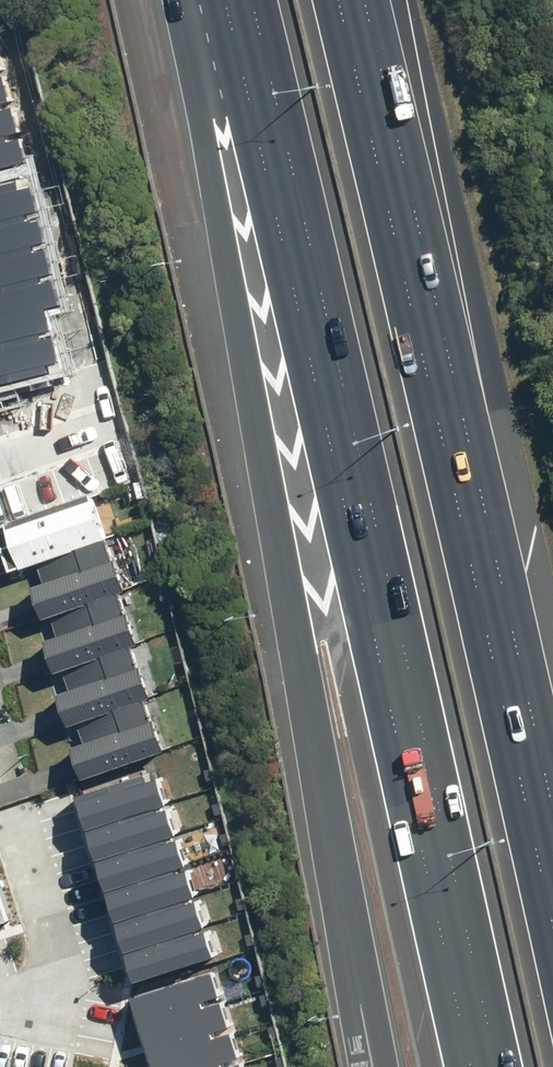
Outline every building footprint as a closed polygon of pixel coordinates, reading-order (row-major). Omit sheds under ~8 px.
[(0,70),(0,103),(12,100),(4,69),(0,70)] [(0,103),(0,137),(20,131),(12,100),(0,103)] [(0,137),(0,170),(29,162),(20,131),(0,137)] [(0,189),(0,222),(28,214),(20,184),(0,189)] [(0,222),(0,254),(36,244),(28,214),(0,222)] [(0,254),(0,286),(44,274),(36,244),(0,254)] [(0,286),(0,319),(35,309),(52,304),(44,274),(0,286)] [(0,319),(0,353),(43,341),(35,309),(0,319)] [(0,353),(0,384),(51,370),(43,341),(0,353)] [(117,568),(94,495),(0,524),(0,536),(19,598),(117,568)] [(117,568),(19,598),(35,648),(122,621),(115,600),(125,597),(117,568)] [(122,621),(35,648),(50,698),(136,671),(129,649),(141,645),(133,618),(122,622),(122,621)] [(136,671),(50,698),(62,736),(149,709),(148,706),(153,705),(143,671),(137,673),(136,671)] [(149,709),(62,736),(78,787),(164,760),(149,709)] [(151,773),(80,795),(90,826),(171,801),(163,777),(153,781),(151,773)] [(171,801),(90,826),(99,857),(180,831),(171,801)] [(180,831),(99,857),(109,887),(190,862),(180,831)] [(190,862),(109,887),(118,918),(200,893),(190,862)] [(12,920),(0,885),(0,924),(12,920)] [(200,893),(118,918),(128,949),(209,924),(200,893)] [(209,924),(128,949),(138,979),(219,954),(209,924)] [(217,971),(138,997),(147,1027),(227,1002),(217,971)] [(227,1002),(147,1027),(157,1058),(237,1033),(227,1002)] [(157,1058),(160,1066),(235,1066),(247,1063),(237,1033),(157,1058)]
